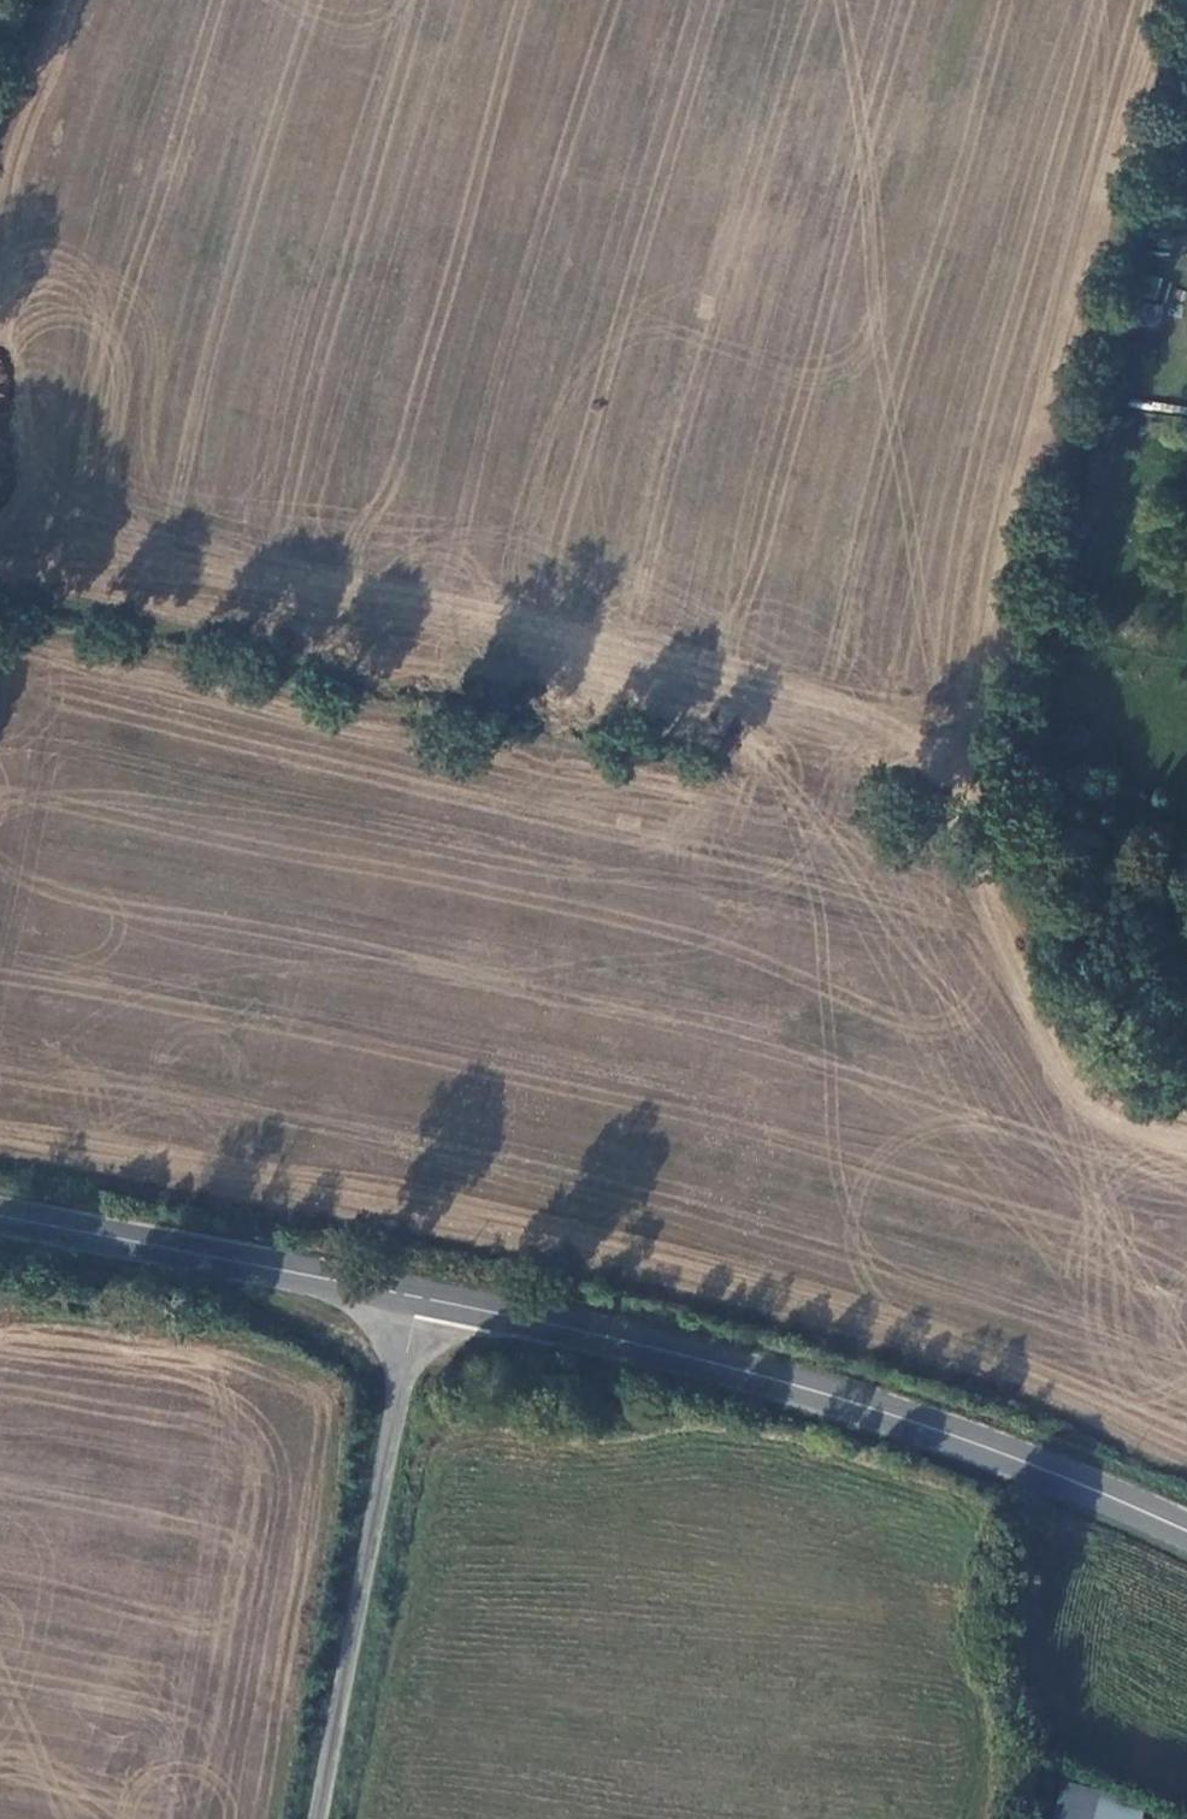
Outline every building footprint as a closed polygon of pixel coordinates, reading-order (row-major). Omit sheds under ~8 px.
[(1145,1805),(1061,1783),(1051,1818),(1141,1818),(1145,1805)]
